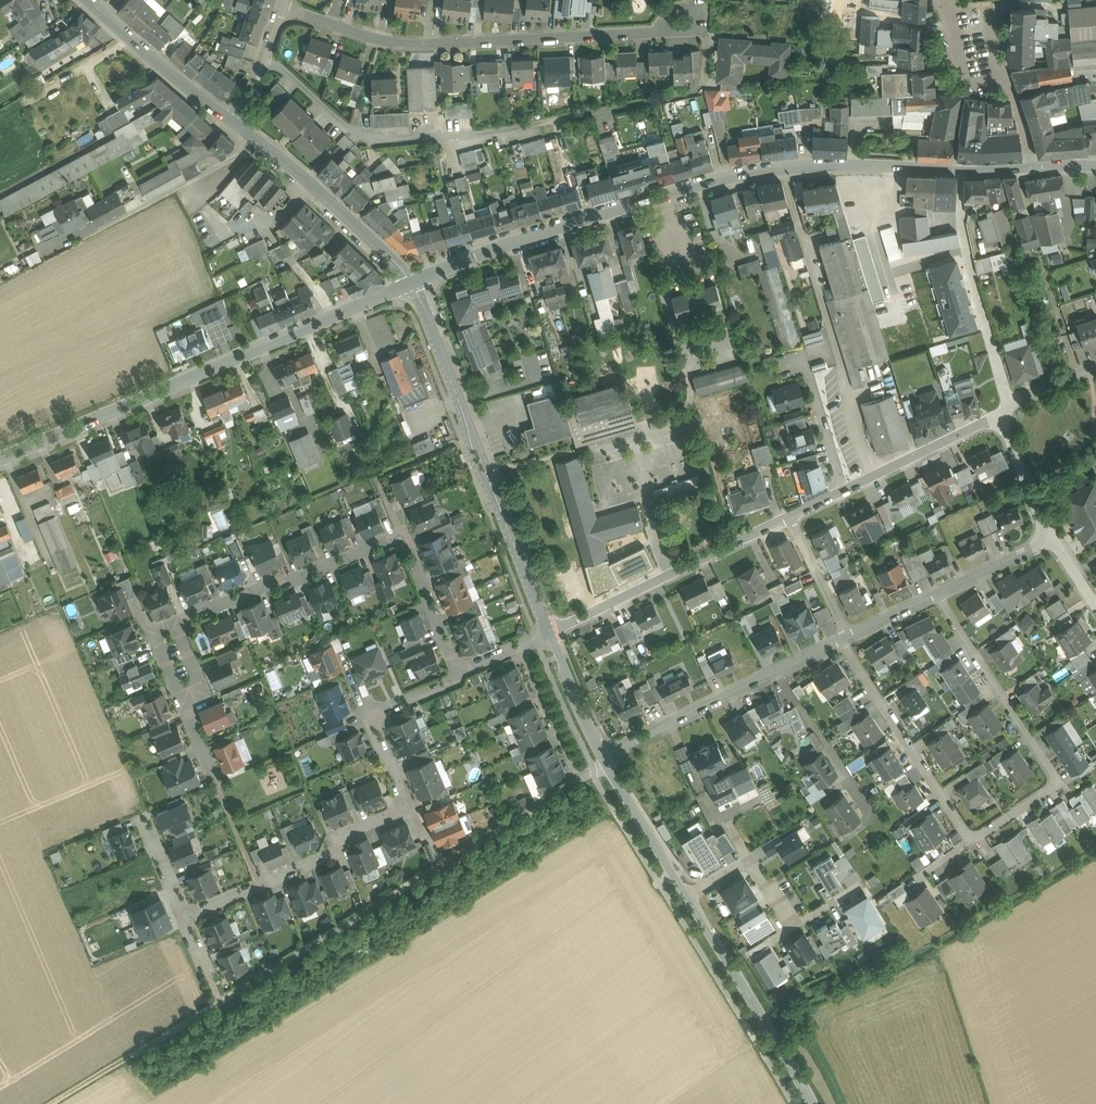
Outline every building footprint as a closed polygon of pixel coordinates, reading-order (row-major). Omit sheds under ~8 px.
[(1,14),(11,7),(21,20),(23,24),(33,17),(39,12),(40,12),(31,0),(0,0),(0,14),(1,14)] [(117,11),(129,21),(146,3),(142,0),(127,0),(117,11)] [(239,0),(237,0),(235,7),(251,12),(249,18),(264,22),(266,23),(270,10),(239,0)] [(270,10),(274,0),(239,0),(270,10)] [(355,6),(364,7),(364,9),(368,9),(369,0),(356,0),(355,6)] [(368,9),(372,10),(372,8),(381,9),(382,0),(369,0),(368,9)] [(394,14),(403,15),(402,19),(406,19),(409,0),(395,0),(394,14)] [(406,19),(410,20),(411,16),(420,17),(421,2),(422,0),(409,0),(406,19)] [(443,2),(441,17),(450,18),(450,20),(455,21),(457,0),(443,0),(443,2)] [(455,21),(459,21),(459,19),(469,20),(471,5),(471,0),(457,0),(455,21)] [(485,8),(484,19),(512,21),(512,20),(513,6),(513,0),(485,0),(485,8)] [(526,14),(526,16),(547,18),(548,0),(528,0),(526,14)] [(561,0),(556,0),(554,16),(563,17),(563,13),(562,13),(564,0),(561,0)] [(564,0),(562,13),(563,13),(573,14),(573,12),(585,13),(585,10),(590,11),(591,5),(591,2),(586,1),(586,0),(564,0)] [(869,8),(892,10),(893,0),(870,0),(869,8)] [(911,0),(893,0),(892,10),(902,12),(902,18),(925,21),(926,6),(926,2),(911,0)] [(146,3),(129,21),(135,26),(136,25),(139,28),(138,29),(139,29),(150,17),(155,22),(156,21),(160,16),(146,3)] [(520,6),(513,6),(512,20),(519,20),(520,13),(520,6)] [(1068,8),(1071,38),(1095,37),(1095,6),(1068,8)] [(485,8),(477,7),(475,21),(484,22),(484,19),(485,8)] [(1034,10),(1018,9),(1010,10),(1009,27),(1010,27),(1009,36),(1009,37),(1032,38),(1043,38),(1045,39),(1056,39),(1057,24),(1045,23),(1046,10),(1035,9),(1034,10)] [(49,26),(39,12),(33,17),(42,31),(49,26)] [(99,27),(82,12),(70,26),(70,27),(61,32),(70,47),(84,39),(86,41),(99,27)] [(878,17),(862,16),(861,43),(865,43),(891,44),(892,30),(877,29),(878,17)] [(21,20),(10,28),(21,44),(42,31),(33,17),(23,24),(21,20)] [(150,17),(139,29),(144,34),(155,22),(150,17)] [(249,18),(247,17),(240,38),(257,43),(264,22),(249,18)] [(184,29),(172,18),(167,24),(179,34),(184,29)] [(160,25),(156,21),(155,22),(144,34),(160,47),(167,39),(171,35),(160,25)] [(167,24),(164,21),(160,25),(171,35),(167,39),(172,43),(179,34),(167,24)] [(924,27),(893,24),(892,30),(891,44),(892,44),(898,45),(923,47),(924,27)] [(831,26),(830,40),(847,41),(848,27),(831,26)] [(61,32),(24,54),(33,69),(70,47),(61,32)] [(1032,38),(1009,37),(1008,63),(1009,64),(1019,64),(1031,62),(1032,44),(1032,38)] [(1070,38),(1073,56),(1069,57),(1069,58),(1071,73),(1095,71),(1095,37),(1071,38),(1070,38)] [(184,41),(180,38),(174,45),(179,49),(184,53),(190,46),(184,41)] [(332,45),(311,38),(304,59),(325,66),(332,45)] [(1070,38),(1063,39),(1056,39),(1045,39),(1046,44),(1050,67),(1035,69),(1037,78),(1041,77),(1043,85),(1051,84),(1072,80),(1071,73),(1069,58),(1069,57),(1073,56),(1070,38)] [(773,47),(749,46),(749,42),(725,40),(725,52),(720,52),(718,80),(724,80),(739,82),(740,82),(742,54),(750,54),(750,58),(751,58),(751,59),(772,60),(773,47)] [(891,44),(865,43),(864,54),(885,54),(890,54),(892,44),(891,44)] [(245,49),(230,44),(227,53),(229,54),(242,59),(245,49)] [(788,45),(773,44),(773,47),(772,60),(771,73),(786,74),(788,45)] [(923,47),(898,45),(897,55),(923,57),(923,47)] [(179,49),(170,59),(180,68),(181,68),(195,52),(190,46),(184,53),(179,49)] [(700,49),(691,50),(691,53),(692,53),(693,69),(700,69),(699,58),(700,58),(700,49)] [(673,51),(648,52),(649,61),(649,72),(650,72),(673,70),(674,70),(673,57),(673,51)] [(195,52),(181,68),(190,76),(199,66),(200,68),(206,62),(202,58),(195,52)] [(683,56),(673,57),(674,70),(673,70),(674,82),(685,82),(685,79),(691,78),(691,74),(693,74),(693,69),(692,53),(691,53),(683,54),(683,56)] [(242,59),(229,54),(225,67),(238,72),(242,59)] [(635,54),(616,55),(616,63),(617,74),(618,74),(636,73),(636,61),(635,54)] [(885,54),(864,54),(864,65),(881,65),(884,65),(885,54)] [(362,62),(342,55),(336,74),(355,81),(362,62)] [(923,57),(897,55),(896,64),(923,65),(923,57)] [(210,56),(206,61),(210,64),(214,59),(210,56)] [(574,57),(567,57),(567,60),(567,63),(568,63),(568,71),(575,71),(574,57)] [(601,57),(582,58),(582,71),(581,71),(581,73),(583,73),(583,78),(602,77),(601,62),(601,57)] [(533,59),(511,60),(512,76),(512,82),(534,80),(533,59)] [(567,60),(546,61),(547,80),(557,79),(557,84),(569,84),(568,71),(568,63),(567,63),(567,60)] [(210,64),(206,61),(206,62),(200,68),(194,76),(221,100),(236,83),(210,64)] [(497,61),(476,61),(477,63),(478,81),(489,80),(489,91),(500,91),(499,77),(498,62),(497,62),(497,61)] [(644,61),(636,61),(636,73),(636,77),(645,77),(644,61)] [(601,62),(602,77),(604,77),(610,77),(609,64),(609,62),(601,62)] [(463,64),(450,64),(450,63),(442,63),(441,63),(442,73),(443,88),(448,88),(448,89),(459,88),(459,87),(464,87),(464,80),(463,65),(463,64)] [(616,63),(609,64),(610,77),(610,80),(618,80),(618,74),(617,74),(616,63)] [(881,65),(866,65),(867,75),(882,74),(881,65)] [(434,66),(407,67),(409,110),(437,109),(435,73),(434,66)] [(1035,69),(1027,70),(1032,89),(1039,87),(1037,78),(1035,69)] [(1027,70),(1011,72),(1019,93),(1032,89),(1027,70)] [(882,74),(883,97),(892,96),(933,94),(935,94),(935,93),(934,71),(923,71),(911,72),(882,74)] [(1071,73),(1072,80),(1051,84),(1052,88),(1059,86),(1090,81),(1095,80),(1095,71),(1071,73)] [(157,77),(116,101),(121,109),(122,110),(123,109),(127,107),(129,110),(131,109),(151,98),(159,105),(162,103),(177,95),(157,77)] [(396,77),(371,78),(372,103),(398,102),(396,77)] [(739,82),(724,80),(723,90),(738,90),(739,82)] [(1052,88),(1045,89),(1020,97),(1024,109),(1026,115),(1047,108),(1047,110),(1063,106),(1078,102),(1090,99),(1090,91),(1090,81),(1059,86),(1052,88)] [(277,82),(269,91),(283,105),(290,97),(291,96),(277,82)] [(354,83),(349,98),(357,101),(362,86),(354,83)] [(719,90),(704,89),(708,108),(721,105),(719,90)] [(933,94),(892,96),(892,114),(904,113),(906,113),(906,110),(925,109),(936,108),(939,93),(935,93),(935,94),(933,94)] [(960,97),(939,93),(936,108),(934,115),(956,119),(960,97)] [(184,100),(177,95),(162,103),(167,110),(160,114),(172,125),(173,124),(181,131),(199,113),(184,100)] [(875,97),(852,98),(851,115),(892,114),(892,96),(883,97),(875,97)] [(313,119),(290,97),(283,105),(272,116),(294,137),(293,139),(312,157),(330,138),(312,121),(313,119)] [(987,102),(965,98),(962,112),(959,136),(958,137),(959,137),(957,161),(985,163),(1022,160),(1020,142),(1018,131),(990,133),(987,133),(987,123),(986,123),(987,102)] [(1095,117),(1090,99),(1078,102),(1082,119),(1095,117)] [(472,102),(445,103),(445,118),(473,117),(472,102)] [(1010,103),(987,102),(986,123),(987,123),(990,123),(1012,122),(1010,103)] [(130,121),(122,125),(126,138),(137,132),(143,142),(148,139),(141,127),(158,118),(156,116),(160,114),(167,110),(162,103),(136,118),(130,121)] [(848,105),(825,107),(825,113),(830,113),(830,121),(834,121),(848,121),(848,105)] [(1047,108),(1026,115),(1032,133),(1052,127),(1052,126),(1050,117),(1065,113),(1063,106),(1047,110),(1047,108)] [(131,109),(129,110),(127,107),(123,109),(130,121),(136,118),(131,109)] [(818,107),(799,108),(801,121),(813,120),(813,118),(818,118),(818,107)] [(799,108),(791,110),(793,124),(801,122),(801,121),(799,108)] [(121,109),(106,118),(113,130),(122,125),(130,121),(123,109),(122,110),(121,109)] [(925,109),(906,110),(906,113),(904,113),(901,127),(921,128),(923,117),(925,111),(925,109)] [(410,125),(409,112),(386,113),(372,114),(370,114),(371,127),(410,125)] [(181,131),(176,135),(190,151),(205,143),(200,138),(213,127),(199,113),(181,131)] [(956,119),(934,115),(933,122),(955,126),(956,119)] [(106,118),(98,122),(105,135),(113,130),(106,118)] [(848,121),(834,121),(833,136),(830,136),(829,155),(846,156),(848,121)] [(1012,122),(990,123),(990,133),(1018,131),(1015,121),(1012,122)] [(955,126),(933,122),(930,135),(954,136),(955,126)] [(680,123),(672,125),(676,138),(684,135),(680,123)] [(1095,135),(1095,123),(1083,125),(1083,126),(1073,127),(1054,132),(1055,136),(1089,135),(1095,135)] [(0,199),(0,204),(6,215),(132,148),(126,138),(122,125),(113,130),(116,137),(0,199)] [(782,126),(773,127),(774,131),(778,156),(798,153),(795,135),(794,126),(782,128),(782,126)] [(1052,127),(1032,133),(1038,157),(1051,156),(1049,136),(1055,136),(1054,132),(1053,127),(1052,127)] [(820,128),(813,128),(812,154),(829,155),(830,136),(824,135),(824,133),(820,133),(820,128)] [(699,145),(701,151),(708,149),(702,130),(695,132),(697,142),(700,141),(700,144),(699,145)] [(774,131),(759,134),(762,159),(778,156),(774,131)] [(137,132),(126,138),(132,148),(143,142),(137,132)] [(182,155),(176,158),(180,167),(190,162),(212,150),(215,153),(212,157),(214,158),(217,155),(222,159),(235,144),(222,132),(217,137),(209,146),(205,143),(190,151),(182,155)] [(695,132),(684,135),(689,155),(701,151),(699,145),(700,144),(700,141),(697,142),(695,132)] [(217,137),(213,134),(205,143),(209,146),(217,137)] [(759,134),(738,137),(739,143),(743,143),(745,154),(753,153),(754,160),(762,159),(759,134)] [(930,135),(918,134),(917,159),(928,160),(930,135)] [(337,142),(347,151),(354,144),(344,135),(337,142)] [(565,135),(559,136),(562,149),(568,147),(565,135)] [(684,135),(676,138),(681,158),(689,155),(684,135)] [(954,136),(930,135),(928,160),(952,161),(954,136)] [(1049,136),(1051,156),(1088,154),(1088,153),(1095,154),(1095,135),(1089,135),(1055,136),(1049,136)] [(599,141),(609,175),(625,170),(624,164),(618,166),(614,153),(621,151),(617,136),(599,141)] [(543,138),(520,144),(524,155),(524,157),(547,150),(543,138)] [(663,140),(647,144),(650,154),(658,151),(662,163),(653,166),(658,183),(674,179),(669,161),(663,140)] [(520,143),(513,145),(516,157),(524,155),(520,144),(520,143)] [(739,143),(727,145),(730,164),(754,160),(753,153),(745,154),(743,143),(739,143)] [(355,145),(351,150),(356,155),(360,150),(355,145)] [(481,147),(474,149),(478,162),(484,160),(481,147)] [(179,149),(165,156),(168,162),(176,158),(182,155),(179,149)] [(474,149),(459,153),(462,167),(478,163),(478,162),(474,149)] [(701,151),(689,155),(694,173),(713,167),(708,149),(701,151)] [(351,150),(345,155),(344,158),(349,162),(356,155),(351,150)] [(681,158),(669,161),(674,179),(694,173),(689,155),(681,158)] [(389,156),(382,162),(392,174),(394,174),(403,172),(389,156)] [(331,157),(317,173),(328,184),(341,170),(342,170),(349,162),(344,158),(338,164),(331,157)] [(168,162),(137,179),(147,199),(186,178),(180,167),(176,158),(168,162)] [(250,163),(237,179),(262,200),(270,207),(286,188),(253,160),(250,163)] [(262,200),(237,179),(250,163),(248,161),(220,193),(245,214),(252,206),(255,208),(262,200)] [(190,162),(180,167),(186,178),(187,180),(196,174),(190,162)] [(382,162),(371,172),(377,178),(385,176),(392,174),(382,162)] [(625,170),(609,175),(610,176),(615,195),(658,183),(653,166),(652,162),(625,170)] [(371,172),(365,166),(352,180),(356,183),(363,181),(377,178),(371,172)] [(595,169),(576,174),(579,185),(586,183),(597,179),(595,169)] [(342,170),(341,170),(328,184),(342,197),(356,183),(352,180),(342,170)] [(481,171),(468,173),(470,180),(482,178),(481,171)] [(394,174),(392,174),(385,176),(388,188),(397,186),(394,174)] [(576,174),(567,177),(571,190),(577,188),(576,186),(579,185),(576,174)] [(377,178),(363,181),(364,186),(361,189),(356,183),(342,197),(356,211),(375,191),(384,189),(388,188),(385,176),(377,178)] [(464,176),(455,178),(459,193),(468,190),(464,176)] [(597,179),(586,183),(592,202),(615,195),(610,176),(597,179)] [(934,177),(907,176),(906,192),(914,192),(913,197),(913,207),(932,207),(934,177)] [(1016,176),(1003,177),(1009,197),(1008,198),(1012,210),(1025,206),(1016,176)] [(1062,176),(1032,180),(1035,190),(1041,190),(1042,199),(1054,197),(1065,195),(1062,176)] [(956,177),(934,177),(932,207),(932,208),(955,209),(956,177)] [(1002,177),(984,179),(989,200),(989,201),(1008,198),(1002,177)] [(459,193),(455,178),(446,181),(457,220),(456,222),(467,219),(459,193)] [(984,179),(964,179),(964,200),(989,200),(984,179)] [(1032,180),(1025,182),(1030,201),(1042,199),(1041,190),(1035,190),(1032,180)] [(526,192),(534,190),(531,181),(524,183),(526,192)] [(804,198),(802,187),(802,181),(793,182),(796,199),(804,198)] [(834,183),(804,187),(802,187),(804,198),(806,212),(833,209),(843,206),(835,181),(834,181),(834,183)] [(782,182),(757,187),(764,209),(767,218),(774,216),(772,211),(770,208),(772,206),(788,203),(782,182)] [(397,186),(388,188),(384,189),(387,202),(398,199),(411,196),(408,183),(397,186)] [(128,184),(114,191),(116,194),(116,193),(122,204),(135,197),(128,184)] [(544,186),(534,190),(537,200),(547,197),(544,186)] [(757,187),(743,190),(748,213),(750,221),(757,219),(755,211),(764,209),(757,187)] [(571,190),(559,193),(564,210),(582,205),(577,188),(571,190)] [(492,211),(475,216),(468,190),(459,193),(467,219),(472,237),(497,229),(492,211)] [(527,194),(528,198),(533,199),(534,201),(537,200),(534,190),(526,192),(523,193),(524,195),(527,194)] [(739,191),(732,193),(735,205),(742,203),(739,191)] [(81,195),(55,209),(66,230),(67,232),(92,218),(96,225),(111,218),(102,201),(96,204),(90,192),(82,196),(81,195)] [(116,194),(102,201),(111,218),(125,210),(122,204),(116,193),(116,194)] [(547,197),(537,200),(541,217),(564,210),(559,193),(547,197)] [(732,193),(711,199),(717,218),(729,215),(733,229),(742,226),(735,205),(732,193)] [(444,197),(435,199),(439,212),(440,217),(443,226),(452,223),(444,197)] [(1054,197),(1042,199),(1043,212),(1057,209),(1054,197)] [(387,202),(376,205),(380,209),(389,210),(394,209),(396,208),(396,206),(400,205),(398,199),(387,202)] [(1087,199),(1073,199),(1074,207),(1085,206),(1086,206),(1087,199)] [(497,200),(489,202),(492,211),(500,209),(497,200)] [(534,201),(511,207),(516,224),(541,217),(537,200),(534,201)] [(305,204),(282,227),(293,238),(306,232),(320,218),(305,204)] [(405,206),(407,211),(409,219),(417,217),(414,204),(405,206)] [(376,205),(361,215),(375,229),(388,217),(380,209),(376,205)] [(500,209),(492,211),(497,229),(516,224),(511,207),(511,206),(506,207),(500,209)] [(842,239),(820,246),(835,297),(867,288),(853,239),(843,206),(833,209),(838,224),(842,237),(842,239)] [(915,216),(901,218),(903,242),(930,237),(927,208),(917,208),(915,216)] [(55,209),(42,216),(46,225),(52,222),(60,217),(55,209)] [(1002,209),(993,212),(999,232),(1009,229),(1002,209)] [(1043,212),(1030,216),(1040,244),(1056,241),(1064,239),(1057,209),(1043,212)] [(988,216),(978,219),(986,242),(1001,238),(999,232),(993,212),(992,210),(987,210),(988,216)] [(388,217),(375,229),(383,236),(397,227),(409,219),(407,211),(405,213),(403,211),(400,214),(402,215),(393,223),(388,217)] [(806,264),(791,214),(787,216),(785,218),(784,223),(780,227),(782,236),(781,236),(788,260),(789,259),(791,268),(806,264)] [(1030,215),(1015,219),(1023,250),(1034,246),(1036,252),(1042,250),(1030,216),(1030,215)] [(774,216),(767,218),(768,224),(770,229),(773,239),(781,236),(782,236),(780,227),(776,225),(774,216)] [(60,217),(52,222),(58,234),(66,230),(60,217)] [(335,231),(320,217),(320,218),(306,232),(293,238),(304,250),(309,247),(315,240),(321,246),(335,231)] [(417,217),(409,219),(411,225),(419,223),(417,217)] [(440,217),(432,220),(435,228),(429,230),(434,247),(448,243),(443,226),(440,217)] [(397,227),(401,233),(412,230),(411,225),(409,219),(397,227)] [(452,223),(443,226),(448,243),(472,237),(467,219),(456,222),(452,223)] [(46,225),(37,230),(43,242),(58,234),(52,222),(46,225)] [(419,223),(411,225),(412,230),(413,234),(414,234),(421,232),(419,223)] [(638,224),(619,229),(626,253),(627,257),(628,256),(646,251),(638,224)] [(838,224),(826,228),(829,241),(842,237),(838,224)] [(397,227),(383,236),(389,242),(390,241),(403,237),(401,233),(397,227)] [(894,233),(892,227),(880,231),(882,236),(894,233)] [(767,230),(759,232),(765,252),(776,249),(773,239),(770,229),(767,230)] [(421,232),(414,234),(418,252),(434,247),(429,230),(421,232)] [(930,237),(903,242),(904,253),(905,252),(919,250),(920,250),(959,244),(957,232),(930,237)] [(607,233),(590,238),(599,270),(604,268),(601,257),(613,254),(607,233)] [(894,233),(882,236),(884,242),(896,239),(894,233)] [(403,237),(390,241),(389,242),(403,254),(408,255),(418,252),(414,234),(413,234),(403,237)] [(867,288),(872,302),(884,298),(865,235),(853,239),(867,288)] [(590,238),(573,243),(579,264),(592,260),(595,271),(599,270),(590,238)] [(1087,246),(1095,246),(1095,238),(1087,238),(1087,246)] [(263,239),(245,247),(250,259),(268,250),(263,239)] [(898,245),(896,239),(884,242),(886,249),(898,245)] [(1056,241),(1040,244),(1042,250),(1043,253),(1058,249),(1056,241)] [(287,242),(276,248),(281,259),(292,253),(287,242)] [(347,242),(332,256),(339,263),(334,268),(328,272),(331,278),(347,270),(362,256),(347,242)] [(898,245),(886,249),(888,255),(900,251),(898,245)] [(560,247),(545,251),(550,269),(558,267),(560,275),(568,272),(564,259),(567,258),(566,252),(562,253),(560,247)] [(327,248),(312,256),(316,264),(331,256),(327,248)] [(776,249),(765,252),(769,267),(777,265),(781,264),(776,249)] [(37,250),(26,256),(31,265),(42,259),(37,250)] [(545,251),(530,256),(532,262),(529,263),(530,268),(533,268),(536,277),(545,275),(544,271),(550,269),(545,251)] [(902,258),(900,251),(888,255),(890,262),(902,258)] [(1005,252),(974,260),(977,274),(1002,268),(1010,266),(1005,252)] [(630,264),(628,256),(627,257),(626,253),(620,255),(623,266),(630,264)] [(362,256),(347,270),(331,278),(335,286),(349,280),(347,276),(351,274),(357,279),(374,267),(362,256)] [(759,260),(739,266),(742,276),(758,271),(762,270),(759,260)] [(19,261),(3,267),(6,274),(22,268),(19,261)] [(955,261),(930,269),(950,334),(975,326),(970,309),(972,309),(970,302),(968,303),(962,283),(964,283),(962,276),(960,277),(955,261)] [(630,264),(623,266),(626,279),(627,281),(633,279),(635,279),(630,264)] [(801,342),(777,265),(769,267),(762,270),(758,271),(782,348),(801,342)] [(1010,266),(1002,268),(1004,274),(1012,272),(1010,266)] [(385,278),(374,267),(357,279),(359,281),(364,291),(384,282),(385,278)] [(604,268),(599,270),(607,295),(617,292),(610,267),(604,268)] [(595,271),(589,273),(596,298),(607,295),(599,270),(595,271)] [(481,281),(469,285),(456,289),(458,296),(456,297),(452,304),(453,305),(451,306),(453,313),(456,312),(459,319),(455,321),(457,328),(457,330),(461,341),(462,341),(465,349),(466,349),(468,353),(469,353),(474,367),(482,364),(484,369),(488,367),(490,372),(502,368),(498,358),(499,358),(491,338),(490,338),(484,322),(481,320),(483,316),(481,310),(495,305),(494,301),(503,298),(504,301),(524,295),(519,277),(509,279),(507,274),(498,276),(498,274),(486,278),(486,279),(481,280),(481,281)] [(331,278),(319,283),(320,285),(327,292),(336,288),(335,286),(331,278)] [(626,279),(619,281),(625,301),(626,301),(628,311),(635,309),(632,298),(629,289),(627,281),(626,279)] [(633,279),(627,281),(629,289),(635,287),(633,279)] [(359,281),(347,287),(352,296),(364,291),(359,281)] [(543,286),(544,291),(556,288),(554,282),(543,286)] [(716,284),(672,297),(678,320),(723,307),(716,284)] [(275,309),(264,286),(254,290),(260,305),(259,306),(262,314),(257,317),(264,333),(282,326),(275,309)] [(307,286),(298,290),(302,298),(310,295),(314,293),(307,286)] [(556,288),(559,299),(566,297),(563,286),(556,288)] [(638,296),(635,287),(629,289),(632,298),(638,296)] [(559,299),(556,288),(544,291),(543,291),(546,303),(548,302),(559,299)] [(867,288),(835,297),(827,300),(853,388),(863,385),(858,366),(888,357),(872,302),(867,288)] [(285,289),(273,294),(278,304),(280,302),(282,306),(275,309),(282,326),(298,319),(291,303),(285,289)] [(302,298),(291,303),(298,319),(317,311),(310,295),(302,298)] [(607,295),(596,298),(603,322),(607,335),(617,332),(614,321),(607,295)] [(559,299),(561,307),(568,305),(566,297),(559,299)] [(223,299),(194,312),(200,325),(223,315),(220,310),(226,307),(223,299)] [(559,299),(548,302),(550,310),(561,307),(559,299)] [(376,323),(385,321),(384,314),(366,318),(368,330),(377,328),(376,323)] [(257,317),(250,319),(257,336),(264,333),(257,317)] [(802,334),(807,347),(826,340),(817,317),(807,321),(810,331),(802,334)] [(623,318),(614,321),(617,332),(626,330),(623,318)] [(603,322),(596,324),(599,337),(607,335),(603,322)] [(1027,322),(1021,324),(1024,335),(1030,333),(1027,322)] [(1077,328),(1083,346),(1084,348),(1095,345),(1094,343),(1095,343),(1095,322),(1077,328)] [(164,325),(155,330),(161,342),(170,337),(164,325)] [(195,334),(187,337),(186,334),(177,338),(178,339),(186,357),(194,354),(193,352),(209,346),(202,328),(194,332),(195,334)] [(1078,331),(1069,333),(1074,349),(1083,346),(1078,331)] [(357,333),(335,342),(343,361),(351,358),(349,356),(354,354),(357,360),(359,361),(367,358),(368,356),(365,349),(364,349),(357,333)] [(1031,334),(1024,336),(1025,339),(1027,345),(1028,345),(1029,351),(1036,349),(1031,334)] [(178,339),(168,343),(176,361),(179,360),(181,361),(183,358),(186,357),(178,339)] [(1025,339),(1004,345),(1015,381),(1037,374),(1029,351),(1028,345),(1027,345),(1025,339)] [(932,355),(948,350),(946,341),(929,346),(932,355)] [(398,393),(424,383),(423,383),(408,346),(409,346),(408,345),(395,351),(395,352),(397,354),(390,357),(389,357),(383,360),(382,360),(388,376),(388,375),(396,394),(398,393)] [(311,352),(293,360),(303,384),(312,380),(308,373),(318,369),(311,352)] [(293,360),(274,368),(281,384),(282,387),(289,384),(288,381),(291,380),(295,387),(300,385),(302,389),(305,388),(303,384),(293,360)] [(813,370),(827,365),(826,360),(811,364),(813,370)] [(349,363),(338,367),(344,383),(355,378),(349,363)] [(743,363),(693,378),(698,395),(748,380),(743,363)] [(338,367),(328,372),(338,395),(347,391),(344,383),(338,367)] [(976,394),(971,377),(954,382),(956,390),(955,391),(956,392),(944,395),(947,404),(947,405),(960,402),(963,415),(965,418),(981,414),(975,395),(976,394)] [(240,382),(222,390),(229,406),(237,403),(239,409),(250,405),(240,382)] [(625,382),(573,397),(576,409),(566,412),(572,434),(574,440),(576,446),(638,428),(625,382)] [(424,383),(398,393),(404,406),(429,396),(424,383)] [(798,383),(773,391),(779,409),(796,404),(795,402),(803,399),(798,383)] [(306,390),(305,390),(308,396),(316,393),(313,387),(306,390)] [(305,388),(302,389),(303,391),(297,393),(306,415),(315,412),(308,396),(305,390),(306,390),(305,388)] [(935,389),(920,394),(922,400),(914,402),(921,426),(944,419),(940,406),(935,389)] [(222,390),(203,397),(210,414),(212,419),(221,415),(224,422),(234,418),(229,406),(222,390)] [(397,409),(404,406),(398,393),(396,394),(391,396),(397,409)] [(560,393),(528,402),(535,426),(525,429),(530,446),(572,434),(566,412),(560,393)] [(893,394),(861,404),(877,454),(908,444),(893,394)] [(288,397),(270,405),(275,418),(294,410),(288,397)] [(960,402),(947,405),(951,418),(963,415),(960,402)] [(947,404),(940,406),(944,419),(944,421),(952,419),(951,418),(947,405),(947,404)] [(263,407),(253,412),(256,418),(258,424),(268,419),(263,407)] [(180,408),(158,417),(164,431),(170,429),(173,437),(189,430),(185,422),(186,422),(180,408)] [(801,409),(783,415),(786,423),(804,417),(801,409)] [(294,410),(275,418),(280,428),(281,431),(299,424),(294,410)] [(253,412),(245,415),(248,421),(256,418),(253,412)] [(346,413),(329,420),(337,439),(354,432),(346,413)] [(650,422),(652,431),(674,425),(672,416),(650,422)] [(804,417),(786,423),(789,434),(807,428),(804,417)] [(916,418),(909,420),(913,436),(921,434),(916,418)] [(144,422),(122,431),(129,448),(140,443),(143,451),(154,446),(153,444),(151,438),(144,422)] [(224,424),(210,430),(215,441),(218,448),(224,446),(219,433),(227,430),(224,424)] [(789,434),(786,435),(790,446),(792,453),(817,446),(815,438),(811,427),(807,428),(789,434)] [(210,430),(204,433),(208,444),(215,441),(210,430)] [(306,434),(292,440),(303,466),(317,460),(306,434)] [(157,435),(151,438),(153,444),(160,441),(157,435)] [(431,436),(413,441),(416,453),(434,448),(431,436)] [(108,438),(88,447),(94,463),(115,454),(108,438)] [(178,443),(163,449),(168,461),(175,458),(173,452),(180,449),(178,443)] [(768,444),(752,449),(757,466),(773,461),(768,444)] [(1000,451),(991,456),(987,449),(970,457),(977,472),(985,468),(989,475),(1008,466),(1000,451)] [(696,455),(702,475),(710,472),(704,452),(696,455)] [(73,453),(52,462),(59,477),(80,468),(73,453)] [(816,453),(797,459),(800,468),(808,466),(809,467),(819,464),(816,453)] [(596,517),(579,457),(556,463),(556,464),(557,464),(563,483),(562,483),(562,484),(563,484),(568,503),(567,503),(568,504),(574,523),(573,523),(573,524),(575,524),(579,536),(577,536),(577,537),(578,537),(586,565),(585,565),(585,566),(608,559),(603,540),(643,529),(637,506),(596,517)] [(144,479),(136,460),(128,463),(133,475),(136,483),(144,479)] [(124,479),(133,475),(128,463),(118,468),(124,479)] [(819,464),(809,467),(808,466),(800,468),(800,469),(793,471),(796,482),(803,480),(807,492),(815,489),(815,488),(825,485),(819,464)] [(100,476),(95,465),(88,468),(93,479),(100,476)] [(945,465),(926,474),(934,489),(940,502),(952,496),(951,493),(957,490),(952,480),(951,477),(952,477),(947,467),(946,468),(945,465)] [(974,479),(968,466),(961,469),(967,482),(974,479)] [(38,468),(17,477),(24,492),(44,483),(38,468)] [(93,479),(88,468),(81,471),(86,482),(93,479)] [(456,468),(455,477),(467,478),(468,469),(456,468)] [(967,482),(961,469),(954,473),(960,486),(967,482)] [(759,471),(740,477),(745,491),(731,495),(736,513),(769,503),(759,471)] [(410,475),(406,474),(403,475),(401,479),(393,482),(396,488),(395,488),(398,496),(399,496),(401,500),(403,500),(419,493),(419,492),(418,491),(419,488),(418,484),(415,483),(411,475),(410,475)] [(699,476),(653,488),(656,501),(702,490),(699,476)] [(71,483),(56,490),(62,506),(78,499),(71,483)] [(910,483),(892,491),(899,506),(910,501),(909,498),(916,495),(910,483)] [(1062,500),(1074,523),(1071,525),(1075,531),(1077,530),(1083,543),(1095,536),(1095,488),(1094,484),(1062,500)] [(419,493),(403,500),(405,506),(421,499),(423,498),(421,493),(419,492),(419,493)] [(423,498),(421,499),(424,505),(432,502),(436,501),(433,494),(423,498)] [(380,496),(368,501),(372,511),(376,510),(379,518),(387,514),(380,496)] [(129,499),(129,508),(140,509),(141,499),(129,499)] [(897,515),(890,500),(883,504),(891,519),(897,515)] [(49,502),(33,509),(39,522),(55,515),(49,502)] [(424,505),(410,511),(419,530),(432,525),(440,521),(440,520),(432,502),(424,505)] [(869,502),(849,512),(854,523),(857,529),(856,530),(861,539),(872,534),(871,532),(872,532),(868,524),(877,520),(869,502)] [(891,519),(883,504),(877,507),(884,522),(891,519)] [(1016,506),(997,515),(1004,530),(1023,521),(1016,506)] [(372,511),(356,518),(364,536),(384,528),(379,518),(376,510),(372,511)] [(452,516),(455,522),(464,519),(461,512),(452,516)] [(854,523),(849,512),(842,516),(847,527),(854,523)] [(991,513),(984,517),(992,533),(999,529),(991,513)] [(55,515),(39,522),(52,552),(68,545),(55,515)] [(348,516),(339,519),(340,520),(347,537),(355,534),(348,516)] [(450,516),(440,520),(440,521),(432,525),(435,531),(452,524),(450,516)] [(34,537),(25,517),(16,521),(25,541),(34,537)] [(984,517),(977,520),(985,536),(992,533),(984,517)] [(340,520),(333,523),(332,522),(326,524),(327,526),(320,529),(329,549),(336,546),(336,548),(342,545),(342,543),(349,540),(347,537),(340,520)] [(212,536),(211,523),(202,524),(203,536),(212,536)] [(319,543),(311,524),(301,528),(304,535),(307,534),(312,545),(319,543)] [(452,524),(435,531),(437,537),(445,534),(446,536),(456,532),(452,524)] [(0,527),(0,541),(8,538),(11,537),(6,525),(0,527)] [(836,525),(829,528),(834,538),(841,534),(836,525)] [(829,528),(829,527),(812,535),(823,556),(839,548),(834,538),(829,528)] [(312,545),(307,534),(304,535),(288,542),(289,545),(288,547),(289,550),(292,551),(297,564),(316,556),(312,545)] [(437,537),(421,544),(427,558),(451,548),(446,536),(445,534),(437,537)] [(979,537),(969,542),(970,544),(962,548),(968,560),(986,551),(979,537)] [(8,538),(0,541),(0,556),(12,586),(21,582),(19,578),(25,576),(13,546),(12,547),(8,538)] [(792,548),(787,538),(771,546),(780,566),(787,562),(788,563),(791,569),(802,563),(794,547),(792,548)] [(237,539),(228,542),(235,558),(238,559),(245,557),(237,539)] [(271,540),(259,545),(259,544),(257,543),(251,546),(250,548),(252,552),(251,552),(252,555),(253,554),(259,568),(261,572),(280,564),(281,564),(277,554),(271,540)] [(68,545),(52,552),(60,572),(76,565),(68,545)] [(451,548),(427,558),(432,572),(447,566),(456,562),(456,560),(451,548)] [(105,554),(108,561),(118,557),(115,550),(105,554)] [(288,563),(283,551),(277,554),(281,564),(280,564),(281,566),(288,563)] [(611,560),(617,579),(656,567),(652,554),(640,557),(638,551),(611,560)] [(394,553),(374,561),(382,580),(384,584),(389,582),(404,576),(394,553)] [(945,553),(934,558),(936,560),(927,564),(933,577),(952,568),(945,553)] [(252,555),(245,558),(251,571),(259,568),(253,554),(252,555)] [(835,554),(824,559),(827,566),(838,560),(835,554)] [(915,554),(909,557),(910,559),(914,568),(921,565),(915,554)] [(12,586),(0,556),(0,591),(12,586)] [(464,556),(456,560),(456,562),(447,566),(449,572),(465,565),(467,564),(464,556)] [(910,559),(904,562),(908,571),(914,568),(910,559)] [(234,560),(220,566),(218,570),(224,585),(228,586),(242,580),(244,576),(238,562),(234,560)] [(838,560),(827,566),(830,573),(841,567),(838,560)] [(165,562),(153,567),(161,588),(166,586),(165,583),(172,580),(165,562)] [(214,581),(206,563),(196,567),(200,576),(202,575),(206,584),(214,581)] [(898,564),(879,573),(884,583),(891,597),(910,588),(903,574),(898,564)] [(921,565),(914,568),(920,579),(927,576),(921,564),(921,565)] [(1017,580),(1025,594),(1026,595),(1027,597),(1051,582),(1040,564),(1031,570),(1032,571),(1017,580)] [(449,572),(447,573),(450,579),(461,574),(461,576),(468,573),(465,565),(449,572)] [(768,591),(755,566),(739,575),(753,599),(768,591)] [(361,567),(341,575),(350,596),(369,588),(370,588),(364,573),(361,567)] [(914,568),(908,571),(914,582),(920,579),(914,568)] [(375,582),(370,570),(364,573),(370,588),(369,588),(371,591),(377,588),(375,583),(375,582)] [(847,571),(840,574),(841,574),(833,578),(837,586),(852,579),(847,571)] [(450,579),(437,584),(442,598),(466,588),(461,576),(461,574),(450,579)] [(200,576),(181,584),(189,603),(210,594),(206,584),(202,575),(200,576)] [(1017,580),(1013,575),(1007,578),(1007,577),(998,583),(1006,595),(1012,604),(1026,595),(1025,594),(1017,580)] [(128,577),(116,582),(119,588),(121,588),(126,599),(136,595),(128,577)] [(800,579),(783,587),(787,594),(803,586),(800,579)] [(384,584),(382,580),(375,582),(375,583),(377,588),(382,600),(394,595),(389,582),(384,584)] [(697,582),(682,589),(689,604),(697,600),(712,593),(705,580),(697,584),(697,582)] [(720,580),(713,584),(720,599),(727,595),(720,580)] [(323,583),(315,586),(316,587),(309,590),(313,599),(317,608),(318,611),(338,602),(329,581),(323,584),(323,583)] [(1058,592),(1064,590),(1061,581),(1055,583),(1058,592)] [(781,583),(768,589),(774,600),(776,599),(787,594),(783,587),(781,583)] [(856,584),(840,592),(850,613),(866,605),(856,584)] [(161,588),(157,590),(155,589),(148,592),(147,594),(145,595),(155,617),(175,608),(166,586),(161,588)] [(119,588),(103,595),(103,597),(99,599),(104,611),(108,609),(112,618),(131,610),(126,599),(121,588),(119,588)] [(466,588),(442,598),(448,612),(460,608),(472,602),(472,600),(466,588)] [(990,610),(978,592),(977,593),(978,594),(962,605),(961,603),(960,604),(972,622),(973,621),(972,620),(988,610),(989,611),(990,610)] [(1000,599),(996,593),(988,598),(997,611),(1005,606),(1000,599)] [(299,598),(297,594),(277,602),(280,609),(279,611),(280,614),(282,615),(282,614),(285,620),(304,612),(299,598)] [(307,601),(305,595),(299,598),(304,612),(305,612),(306,616),(312,613),(311,610),(307,601)] [(1012,604),(1006,595),(1000,599),(1005,606),(1008,612),(1015,608),(1012,604)] [(472,602),(460,608),(462,614),(480,606),(477,598),(472,600),(472,602)] [(1059,598),(1045,607),(1053,619),(1058,616),(1067,610),(1059,598)] [(313,599),(307,601),(311,610),(317,608),(313,599)] [(774,600),(770,603),(775,614),(781,611),(776,599),(774,600)] [(508,601),(509,610),(517,609),(516,600),(508,601)] [(697,600),(689,604),(693,613),(702,609),(697,600)] [(262,601),(242,610),(248,623),(253,634),(268,627),(273,626),(270,619),(262,601)] [(653,604),(635,612),(638,619),(643,627),(652,622),(654,622),(653,620),(659,616),(653,604)] [(480,606),(462,614),(465,620),(477,615),(477,616),(483,613),(480,606)] [(826,606),(813,613),(820,626),(833,620),(826,606)] [(738,617),(733,607),(729,609),(729,610),(727,610),(725,616),(733,619),(738,617)] [(808,607),(784,619),(794,638),(817,627),(808,607)] [(1067,610),(1058,616),(1061,621),(1070,615),(1067,610)] [(243,611),(237,613),(239,619),(242,625),(248,623),(243,611)] [(752,611),(747,613),(752,629),(757,627),(752,611)] [(418,613),(401,620),(409,639),(420,635),(426,632),(418,613)] [(483,613),(477,616),(482,629),(490,626),(484,613),(483,613)] [(1027,613),(1017,625),(1028,635),(1038,623),(1027,613)] [(465,620),(453,625),(458,639),(482,629),(477,616),(477,615),(465,620)] [(1075,621),(1070,615),(1061,621),(1058,616),(1053,619),(1060,631),(1056,633),(1070,654),(1068,655),(1071,660),(1071,659),(1085,651),(1082,646),(1090,641),(1077,620),(1075,621)] [(231,616),(217,622),(214,621),(208,624),(207,627),(214,643),(223,640),(225,641),(229,639),(230,637),(238,634),(233,622),(231,616)] [(284,634),(276,616),(270,619),(273,626),(268,627),(273,639),(284,634)] [(663,625),(659,616),(653,620),(654,622),(652,622),(655,628),(663,625)] [(929,616),(906,627),(916,647),(923,644),(936,663),(937,662),(941,659),(937,654),(949,646),(940,632),(938,633),(929,616)] [(242,625),(239,619),(233,622),(238,634),(240,639),(246,636),(242,625)] [(638,619),(631,622),(636,631),(643,627),(638,619)] [(770,619),(761,623),(765,631),(754,636),(763,653),(782,644),(774,626),(774,627),(770,619)] [(630,620),(621,624),(628,640),(638,635),(636,631),(631,622),(630,620)] [(75,633),(82,630),(78,621),(70,624),(75,633)] [(748,621),(741,624),(747,636),(754,633),(748,621)] [(612,623),(602,628),(604,632),(587,640),(594,655),(611,647),(612,649),(622,644),(622,643),(614,627),(612,623)] [(628,640),(621,624),(614,627),(622,643),(628,640)] [(131,625),(107,635),(115,653),(115,655),(127,650),(139,644),(137,639),(138,638),(135,630),(134,630),(131,625)] [(482,629),(458,639),(464,653),(476,648),(488,643),(488,642),(482,629)] [(1009,629),(995,638),(999,644),(1009,638),(1011,641),(1015,638),(1009,629)] [(420,635),(409,639),(403,641),(406,648),(420,642),(423,641),(420,635)] [(638,635),(628,640),(630,644),(640,640),(638,635)] [(338,637),(329,641),(331,647),(334,653),(343,649),(338,637)] [(888,638),(880,643),(879,642),(866,650),(878,668),(886,663),(898,655),(893,647),(888,638)] [(1009,638),(999,644),(1001,646),(992,652),(1003,669),(1020,658),(1009,642),(1011,641),(1009,638)] [(488,643),(476,648),(479,654),(497,646),(494,639),(488,642),(488,643)] [(903,641),(893,647),(898,655),(900,654),(904,659),(911,654),(903,641)] [(406,648),(402,650),(407,662),(411,660),(410,658),(424,652),(420,642),(406,648)] [(949,646),(937,654),(941,659),(949,654),(953,652),(949,646)] [(331,647),(303,659),(313,680),(340,669),(334,653),(331,647)] [(708,655),(712,663),(720,659),(719,657),(727,653),(724,647),(708,655)] [(234,648),(216,656),(220,663),(229,659),(229,660),(238,657),(234,648)] [(378,648),(354,658),(359,671),(363,680),(363,679),(387,669),(378,648)] [(424,652),(410,658),(411,660),(418,676),(440,667),(432,649),(424,652)] [(127,650),(115,655),(115,653),(108,656),(112,666),(116,664),(130,658),(127,650)] [(1071,659),(1071,660),(1078,670),(1081,669),(1092,661),(1085,651),(1071,659)] [(727,653),(719,657),(720,659),(712,663),(718,676),(737,667),(729,652),(727,653)] [(941,659),(937,662),(942,670),(954,662),(949,654),(941,659)] [(130,658),(116,664),(120,674),(128,671),(128,669),(128,667),(129,666),(135,664),(133,657),(130,658)] [(220,663),(209,668),(217,686),(237,677),(229,660),(229,659),(220,663)] [(715,675),(707,659),(699,662),(707,679),(715,675)] [(954,662),(942,670),(952,686),(952,687),(969,676),(958,660),(954,662)] [(1081,669),(1086,676),(1088,675),(1088,674),(1095,669),(1095,668),(1092,661),(1081,669)] [(135,664),(129,666),(128,667),(128,669),(128,671),(120,674),(125,687),(133,684),(134,686),(142,683),(141,681),(155,675),(150,662),(138,667),(136,663),(135,664)] [(886,663),(878,668),(876,670),(879,675),(889,669),(886,663)] [(836,664),(829,669),(827,668),(816,675),(817,677),(828,694),(847,681),(836,664)] [(503,665),(485,673),(488,680),(492,678),(506,671),(503,665)] [(506,671),(492,678),(498,691),(522,680),(516,667),(506,671)] [(1078,670),(1073,673),(1078,681),(1086,676),(1081,669),(1078,670)] [(359,671),(353,673),(358,685),(364,682),(363,679),(363,680),(359,671)] [(922,671),(918,674),(925,685),(929,682),(922,671)] [(1037,671),(1020,682),(1024,688),(1034,682),(1036,684),(1043,680),(1037,671)] [(686,673),(676,678),(677,680),(668,684),(674,697),(693,688),(686,673)] [(917,675),(906,683),(911,691),(923,684),(917,675)] [(979,692),(969,676),(952,687),(952,686),(951,687),(958,697),(959,696),(963,702),(978,692),(979,692)] [(830,697),(828,694),(817,677),(810,682),(823,701),(830,697)] [(522,680),(498,691),(504,704),(504,705),(518,698),(528,694),(522,680)] [(641,688),(626,695),(619,680),(608,686),(615,700),(614,701),(622,717),(642,708),(637,699),(645,696),(641,688)] [(649,682),(640,686),(645,696),(649,704),(657,700),(651,687),(649,682)] [(667,682),(659,686),(664,697),(666,701),(674,697),(668,684),(667,682)] [(1049,686),(1041,692),(1036,684),(1034,682),(1024,688),(1026,690),(1019,694),(1032,713),(1048,702),(1047,701),(1055,695),(1049,686)] [(339,683),(316,693),(327,720),(341,715),(350,711),(347,702),(344,695),(339,683)] [(658,684),(651,687),(657,700),(664,697),(659,686),(658,684)] [(808,696),(799,684),(792,689),(801,701),(808,696)] [(911,691),(901,698),(911,715),(927,704),(922,696),(928,691),(923,684),(911,691)] [(240,687),(222,695),(225,701),(243,693),(240,687)] [(150,690),(132,697),(137,708),(141,706),(145,704),(144,700),(153,696),(150,690)] [(978,692),(963,702),(966,708),(970,706),(982,698),(978,692)] [(164,695),(161,694),(157,696),(153,698),(153,696),(144,700),(145,704),(141,706),(145,715),(148,716),(151,722),(171,714),(167,706),(165,699),(164,695)] [(848,695),(833,705),(843,721),(858,711),(848,695)] [(776,696),(758,706),(763,717),(770,732),(778,728),(789,723),(784,713),(784,712),(776,696)] [(518,698),(504,705),(504,704),(500,706),(503,713),(518,706),(521,705),(518,698)] [(222,702),(200,711),(209,731),(230,722),(222,702)] [(974,713),(967,717),(968,718),(973,726),(974,725),(983,738),(1001,726),(987,704),(974,713)] [(518,706),(503,713),(506,719),(510,717),(509,717),(520,712),(518,706)] [(520,712),(509,717),(510,717),(516,731),(539,720),(533,706),(520,712)] [(758,706),(747,710),(755,721),(763,717),(758,706)] [(970,706),(966,708),(958,713),(963,721),(968,718),(967,717),(974,713),(970,706)] [(448,715),(457,711),(455,707),(446,711),(448,715)] [(795,707),(784,712),(784,713),(789,723),(791,722),(800,717),(795,707)] [(414,708),(396,716),(399,723),(414,716),(414,717),(417,716),(414,708)] [(747,710),(741,715),(754,733),(760,729),(755,721),(747,710)] [(858,711),(843,721),(847,727),(852,724),(862,717),(858,711)] [(1066,713),(1053,722),(1057,727),(1062,724),(1070,719),(1066,713)] [(871,720),(866,714),(862,717),(852,724),(860,737),(862,736),(867,744),(880,735),(875,727),(877,726),(872,719),(871,720)] [(341,715),(327,720),(323,721),(328,735),(347,727),(341,715)] [(741,715),(726,725),(739,745),(754,734),(754,733),(741,715)] [(399,723),(390,726),(389,728),(391,732),(393,733),(396,739),(418,731),(420,730),(414,717),(414,716),(399,723)] [(800,717),(791,722),(798,736),(807,732),(800,717)] [(539,720),(516,731),(522,744),(522,745),(533,740),(546,734),(539,720)] [(946,721),(933,730),(938,737),(947,731),(948,731),(951,729),(946,721)] [(168,722),(150,730),(154,738),(172,730),(168,722)] [(1057,727),(1053,722),(1043,728),(1046,734),(1057,727)] [(454,727),(458,737),(467,734),(463,724),(454,727)] [(1046,734),(1059,755),(1076,744),(1062,724),(1057,727),(1046,734)] [(350,735),(347,727),(328,735),(332,743),(337,741),(350,735)] [(178,728),(172,730),(154,738),(162,757),(186,747),(178,728)] [(237,731),(219,738),(222,745),(233,741),(240,738),(237,731)] [(396,739),(394,740),(400,754),(409,750),(424,744),(424,743),(418,731),(396,739)] [(814,731),(807,735),(818,751),(825,747),(814,731)] [(938,737),(927,744),(945,770),(964,757),(948,731),(947,731),(938,737)] [(350,735),(337,741),(344,759),(366,750),(363,743),(364,742),(362,736),(361,737),(359,732),(350,735)] [(533,740),(522,745),(522,744),(518,746),(521,752),(535,746),(533,740)] [(885,740),(871,749),(875,756),(889,746),(885,740)] [(222,745),(216,748),(225,771),(242,763),(233,741),(222,745)] [(424,744),(409,750),(412,758),(413,758),(431,750),(430,751),(427,742),(424,743),(424,744)] [(709,745),(707,745),(705,745),(703,747),(701,747),(700,749),(700,750),(692,753),(694,757),(698,765),(710,790),(721,784),(718,780),(713,769),(726,762),(723,756),(728,754),(724,746),(720,748),(716,742),(709,745)] [(1076,744),(1059,755),(1072,774),(1077,770),(1088,763),(1076,744)] [(675,750),(680,760),(690,755),(685,745),(675,750)] [(535,746),(521,752),(524,759),(528,757),(538,752),(535,746)] [(538,752),(528,757),(534,770),(557,760),(551,746),(538,752)] [(875,756),(871,758),(871,759),(868,761),(867,762),(867,764),(867,765),(872,772),(871,773),(877,783),(884,778),(884,779),(892,774),(901,768),(903,767),(890,746),(875,756)] [(983,758),(991,753),(986,746),(978,751),(983,758)] [(1006,746),(993,755),(998,762),(1002,760),(1001,759),(1011,753),(1006,746)] [(1011,753),(1001,759),(1002,760),(1017,784),(1033,774),(1017,749),(1011,753)] [(431,750),(413,758),(416,765),(419,763),(421,764),(432,760),(433,762),(436,760),(431,750)] [(822,753),(816,758),(811,762),(811,761),(804,765),(815,781),(807,786),(810,791),(811,792),(821,785),(836,774),(822,753)] [(182,756),(164,764),(166,771),(184,763),(182,756)] [(694,757),(680,764),(684,772),(698,765),(694,757)] [(184,763),(166,771),(170,778),(168,783),(172,793),(200,781),(191,760),(184,763)] [(432,760),(421,764),(419,763),(416,765),(415,767),(408,770),(408,772),(410,777),(412,778),(414,784),(438,774),(433,762),(432,760)] [(557,760),(534,770),(540,784),(550,780),(563,774),(557,760)] [(1088,763),(1077,770),(1081,776),(1094,767),(1091,761),(1088,763)] [(982,762),(965,773),(971,782),(977,778),(988,771),(982,762)] [(747,766),(718,780),(721,784),(729,780),(736,795),(756,785),(747,766)] [(896,780),(905,773),(901,768),(892,774),(896,780)] [(896,780),(892,782),(898,790),(902,788),(904,791),(913,786),(905,773),(896,780)] [(438,774),(414,784),(417,790),(416,793),(418,797),(420,798),(429,794),(444,787),(438,774)] [(892,774),(884,779),(884,778),(877,783),(881,789),(883,787),(892,782),(896,780),(892,774)] [(971,782),(958,790),(970,809),(989,797),(977,778),(971,782)] [(357,788),(364,805),(365,809),(385,801),(377,780),(357,788)] [(550,780),(540,784),(536,786),(540,796),(553,788),(550,780)] [(721,784),(710,790),(717,804),(736,795),(729,780),(721,784)] [(883,787),(889,796),(892,794),(898,790),(892,782),(883,787)] [(757,788),(765,803),(775,798),(768,783),(757,788)] [(1081,790),(1082,792),(1070,800),(1074,806),(1069,809),(1071,813),(1078,824),(1095,812),(1095,813),(1095,790),(1092,783),(1081,790)] [(923,798),(915,784),(913,786),(904,791),(902,788),(898,790),(892,794),(901,807),(910,801),(913,805),(915,803),(923,798)] [(821,785),(811,792),(810,791),(805,795),(811,804),(826,793),(821,785)] [(444,787),(429,794),(432,802),(439,799),(450,795),(446,786),(444,787)] [(757,786),(736,796),(740,803),(760,793),(757,786)] [(357,788),(357,787),(348,790),(355,807),(355,808),(364,805),(357,788)] [(355,807),(348,790),(342,793),(349,810),(355,807)] [(349,810),(342,793),(322,801),(324,806),(323,809),(325,815),(329,816),(332,825),(352,817),(349,810)] [(843,794),(825,807),(842,832),(860,819),(843,794)] [(923,798),(915,803),(919,809),(931,802),(927,796),(923,798)] [(179,798),(168,803),(170,809),(181,804),(179,798)] [(432,802),(425,805),(428,811),(441,806),(439,799),(432,802)] [(1069,809),(1063,800),(1056,804),(1064,817),(1071,813),(1069,809)] [(428,811),(425,813),(431,828),(459,817),(453,801),(441,806),(428,811)] [(170,809),(157,814),(162,824),(164,823),(171,832),(173,831),(177,836),(186,832),(195,829),(184,815),(190,812),(185,802),(181,804),(170,809)] [(1056,804),(1049,809),(1051,813),(1051,812),(1057,822),(1064,817),(1056,804)] [(920,810),(903,821),(908,829),(909,828),(913,835),(915,834),(910,827),(924,817),(920,810)] [(810,822),(818,818),(815,812),(808,816),(810,822)] [(924,817),(910,827),(915,834),(926,851),(928,851),(938,845),(947,839),(937,823),(938,822),(932,812),(924,817)] [(1051,813),(1041,819),(1039,816),(1027,823),(1040,843),(1051,836),(1054,841),(1065,834),(1057,822),(1051,812),(1051,813)] [(459,817),(431,828),(438,844),(445,841),(446,844),(458,840),(457,836),(466,832),(459,817)] [(860,819),(842,832),(846,838),(864,825),(860,819)] [(692,834),(702,829),(699,821),(688,826),(692,834)] [(292,823),(280,828),(287,845),(295,842),(291,832),(295,830),(292,823)] [(295,830),(291,832),(295,842),(299,850),(311,845),(315,847),(319,836),(316,834),(312,823),(295,830)] [(407,824),(398,827),(398,826),(391,829),(392,830),(383,834),(387,842),(392,854),(415,844),(407,824)] [(893,830),(897,837),(905,832),(901,825),(893,830)] [(129,828),(109,836),(118,857),(137,850),(129,828)] [(706,837),(701,830),(682,841),(693,859),(695,857),(704,871),(721,861),(719,858),(706,837)] [(782,839),(776,843),(780,848),(788,861),(808,849),(797,830),(782,839)] [(713,833),(706,837),(719,858),(735,848),(725,831),(716,837),(713,833)] [(177,836),(172,838),(175,845),(189,839),(186,832),(177,836)] [(1017,832),(1003,842),(1002,840),(994,845),(1001,857),(1008,867),(1019,860),(1021,863),(1032,855),(1017,832)] [(776,843),(782,839),(779,834),(762,844),(769,855),(780,848),(776,843)] [(947,839),(938,845),(943,853),(954,845),(949,837),(947,839)] [(175,845),(171,847),(179,865),(197,857),(189,839),(175,845)] [(367,839),(355,844),(358,851),(350,854),(358,872),(377,864),(378,863),(371,849),(367,839)] [(836,840),(832,842),(840,855),(844,853),(836,840)] [(279,842),(270,846),(269,845),(261,848),(265,859),(268,866),(286,859),(279,842)] [(387,842),(380,845),(388,863),(395,860),(392,854),(387,842)] [(436,860),(429,843),(423,846),(431,864),(436,860)] [(388,863),(380,845),(371,849),(378,863),(377,864),(378,867),(388,863)] [(845,851),(849,857),(857,851),(852,845),(845,851)] [(260,847),(251,851),(256,863),(265,859),(261,848),(260,847)] [(845,854),(834,861),(844,878),(856,870),(845,854)] [(830,855),(813,866),(829,890),(840,883),(839,881),(844,878),(834,861),(830,855)] [(916,869),(924,865),(918,855),(911,860),(916,869)] [(1001,857),(989,865),(998,878),(1011,870),(1008,867),(1001,857)] [(210,860),(192,868),(195,875),(210,869),(210,870),(213,868),(210,860)] [(968,862),(960,867),(962,870),(952,876),(959,887),(964,895),(972,889),(974,893),(984,886),(968,862)] [(341,866),(321,875),(329,895),(349,887),(350,886),(343,871),(341,866)] [(195,875),(188,878),(190,883),(189,883),(192,890),(193,890),(196,897),(218,887),(210,870),(210,869),(195,875)] [(357,887),(349,869),(343,871),(350,886),(349,887),(350,890),(357,887)] [(948,875),(935,884),(944,897),(959,887),(952,876),(950,878),(948,875)] [(744,878),(723,892),(734,910),(754,897),(749,889),(750,888),(744,878)] [(306,881),(289,888),(300,914),(317,907),(315,903),(308,885),(306,881)] [(317,881),(308,885),(315,903),(324,899),(317,881)] [(888,891),(893,898),(894,898),(906,890),(901,883),(888,891)] [(926,887),(918,892),(919,893),(914,896),(914,895),(911,897),(905,901),(919,922),(932,913),(934,916),(943,909),(936,899),(935,900),(926,887)] [(707,894),(710,900),(718,896),(715,890),(707,894)] [(899,905),(905,901),(911,897),(906,890),(894,898),(899,905)] [(274,895),(254,903),(264,928),(284,919),(276,900),(274,895)] [(285,896),(276,900),(283,916),(292,912),(285,896)] [(866,897),(848,908),(852,915),(862,931),(864,934),(882,923),(866,897)] [(161,900),(132,912),(143,937),(157,931),(172,925),(161,900)] [(755,904),(741,913),(738,914),(743,921),(760,911),(755,904)] [(743,921),(740,923),(750,940),(774,926),(769,919),(770,919),(763,909),(760,911),(743,921)] [(852,915),(845,919),(848,924),(855,935),(862,931),(852,915)] [(223,919),(219,917),(216,919),(215,922),(206,926),(213,944),(219,942),(233,936),(233,935),(226,918),(223,919)] [(836,922),(828,927),(826,924),(817,930),(824,942),(829,950),(830,950),(836,947),(839,946),(838,945),(846,940),(847,940),(840,929),(836,922)] [(855,935),(848,924),(840,929),(847,940),(846,940),(850,946),(858,941),(855,935)] [(160,936),(157,931),(143,937),(145,942),(160,936)] [(803,933),(792,940),(793,942),(791,947),(789,949),(790,951),(798,964),(798,963),(815,953),(803,933)] [(233,936),(219,942),(222,948),(239,941),(236,934),(233,935),(233,936)] [(765,939),(753,946),(758,954),(752,957),(754,960),(771,949),(765,939)] [(239,941),(222,948),(224,954),(239,948),(239,949),(242,947),(239,941)] [(824,942),(819,946),(825,957),(832,953),(830,950),(829,950),(824,942)] [(753,946),(748,950),(752,957),(758,954),(753,946)] [(224,954),(219,957),(222,964),(221,965),(223,970),(224,969),(227,977),(247,969),(244,961),(245,961),(243,955),(242,956),(239,949),(239,948),(224,954)] [(771,949),(754,960),(770,985),(786,975),(785,973),(791,969),(787,963),(781,966),(771,949)] [(790,951),(783,956),(787,963),(791,969),(793,973),(801,968),(798,963),(798,964),(790,951)]
